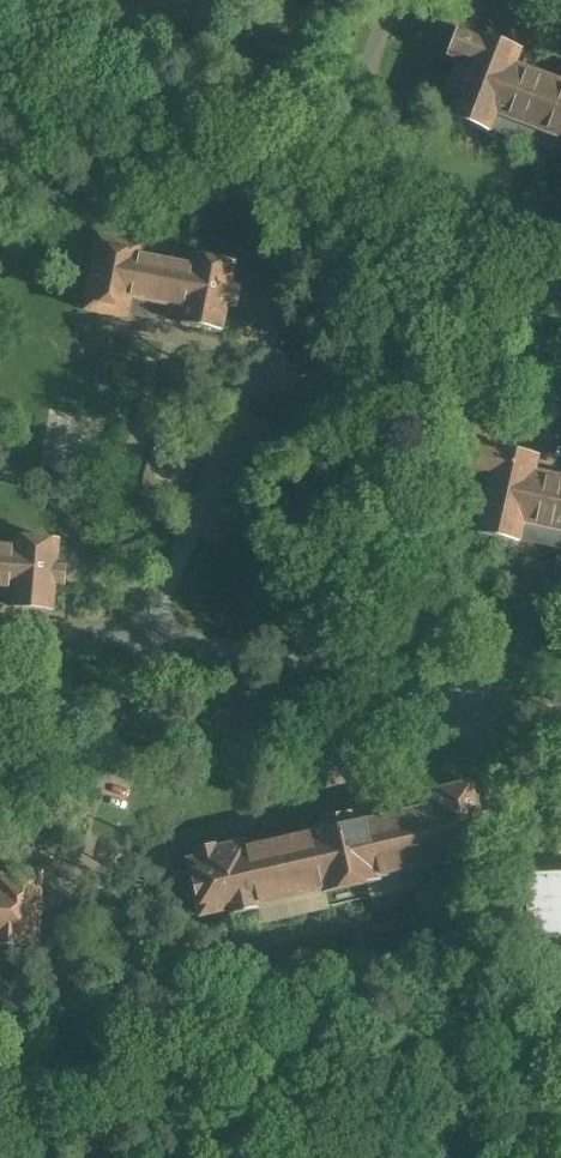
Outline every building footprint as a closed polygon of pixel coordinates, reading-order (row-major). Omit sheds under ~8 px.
[(514,68),(520,50),(483,37),(481,42),(456,34),(447,60),(461,65),(450,100),(457,102),(450,125),(489,138),(490,135),(560,158),(560,83),(514,68)] [(191,262),(140,253),(142,244),(98,237),(86,308),(221,331),(226,306),(237,308),(240,286),(230,284),(234,261),(192,254),(191,262)] [(63,293),(75,298),(95,243),(83,238),(63,293)] [(197,456),(158,443),(150,465),(142,487),(151,492),(148,502),(165,508),(169,497),(184,502),(194,484),(197,456)] [(533,476),(538,457),(509,450),(508,456),(476,448),(468,478),(478,480),(471,512),(483,515),(478,536),(519,545),(520,540),(560,549),(560,482),(533,476)] [(0,543),(0,605),(9,606),(9,611),(49,615),(52,578),(59,579),(60,561),(54,560),(55,540),(16,537),(15,544),(0,543)] [(348,820),(319,827),(321,835),(245,852),(243,843),(194,854),(196,863),(185,865),(198,922),(225,916),(226,923),(260,916),(259,908),(322,894),(324,899),(378,887),(377,880),(441,867),(443,873),(473,867),(472,863),(484,860),(478,834),(483,833),(479,813),(474,814),(468,790),(441,796),(442,802),(425,806),(427,811),(350,828),(348,820)] [(24,949),(24,942),(35,943),(35,921),(44,921),(44,900),(37,900),(38,876),(6,875),(6,881),(0,881),(0,948),(24,949)] [(527,877),(530,936),(560,934),(560,876),(527,877)]
